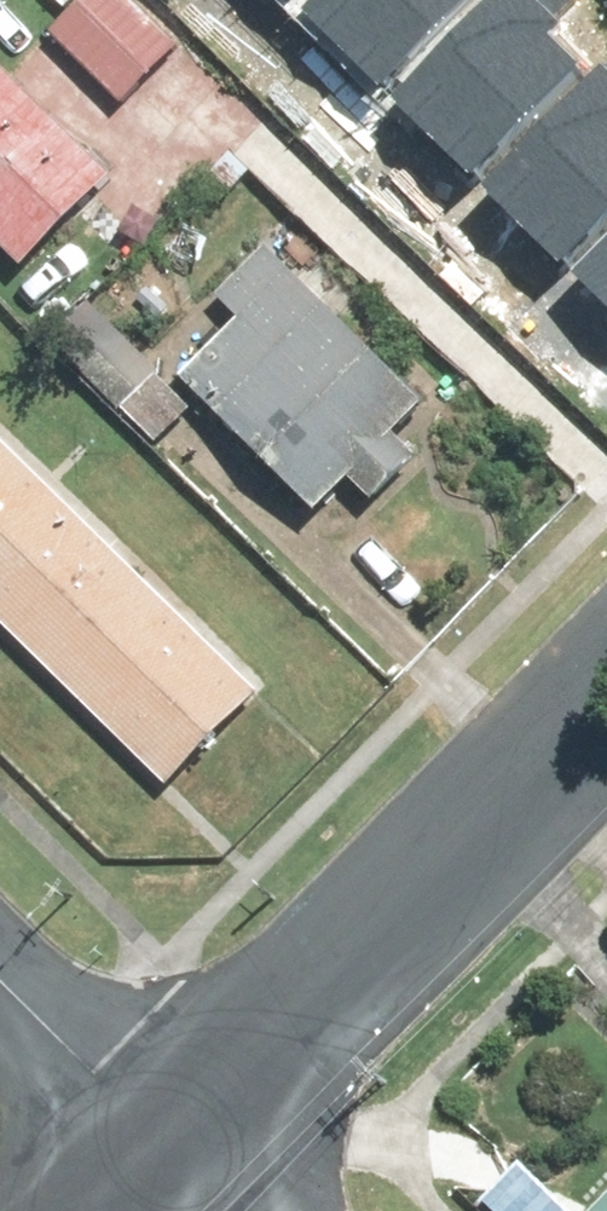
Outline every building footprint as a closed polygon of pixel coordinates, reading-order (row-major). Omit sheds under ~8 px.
[(54,40),(125,111),(190,45),(145,0),(94,0),(54,40)] [(296,3),(378,85),(464,0),(299,0),(296,3)] [(385,92),(467,174),(580,62),(548,30),(560,19),(549,8),(557,0),(477,0),(385,92)] [(51,286),(147,190),(0,45),(0,236),(51,286)] [(473,181),(556,264),(606,213),(606,48),(473,181)] [(118,279),(57,339),(170,450),(212,408),(326,520),(449,396),(272,221),(167,327),(118,279)] [(569,273),(606,311),(606,236),(569,273)] [(177,784),(272,689),(0,421),(0,609),(177,784)] [(589,1210),(606,1210),(606,1186),(586,1208),(589,1210)]
